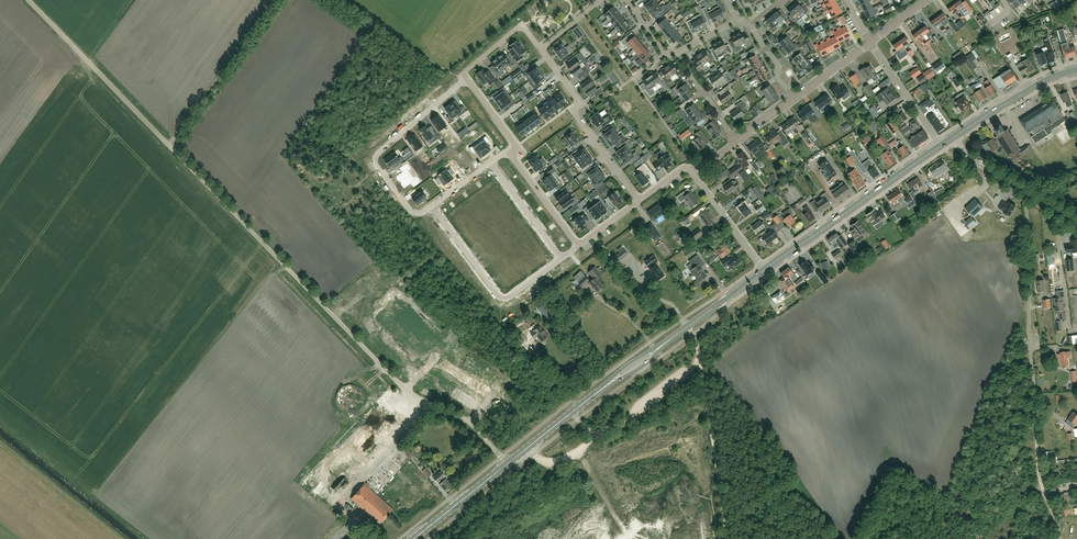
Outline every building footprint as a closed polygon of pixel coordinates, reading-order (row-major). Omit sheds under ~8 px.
[(658,5),(655,1),(657,0),(650,0),(651,1),(644,6),(645,7),(644,8),(646,10),(648,10),(649,12),(658,5)] [(722,13),(726,11),(720,0),(719,0),(716,2),(718,6),(713,9),(719,20),(725,17),(722,13)] [(830,11),(838,7),(834,0),(826,5),(825,3),(824,4),(822,5),(824,8),(826,7),(828,10),(829,9),(830,11)] [(955,4),(954,4),(958,10),(963,17),(972,10),(965,1),(963,3),(961,0),(960,0),(957,2),(957,1),(954,3),(955,4)] [(1016,0),(1008,0),(1014,7),(1015,9),(1019,14),(1021,13),(1017,7),(1020,5),(1016,0)] [(1020,5),(1024,11),(1026,9),(1022,4),(1025,1),(1024,0),(1016,0),(1020,5)] [(861,5),(865,11),(872,8),(869,1),(861,5)] [(792,6),(802,18),(806,14),(805,14),(808,11),(806,7),(803,10),(801,8),(796,2),(792,6)] [(958,10),(954,4),(948,9),(952,14),(953,13),(954,14),(956,13),(955,12),(958,10)] [(658,5),(649,12),(651,14),(650,15),(652,17),(653,17),(654,18),(660,12),(663,15),(668,10),(664,5),(661,8),(658,5)] [(797,21),(802,27),(806,23),(802,18),(792,6),(787,10),(791,14),(793,17),(790,19),(793,23),(797,21)] [(613,7),(604,14),(608,19),(609,20),(617,12),(613,7)] [(829,9),(828,10),(826,11),(827,14),(829,13),(832,18),(841,13),(838,7),(830,11),(829,9)] [(872,8),(865,11),(868,18),(875,15),(872,8)] [(719,20),(713,9),(708,12),(713,23),(719,20)] [(613,25),(622,17),(617,12),(609,20),(608,19),(605,21),(606,23),(610,21),(613,25)] [(785,23),(782,20),(783,19),(786,22),(788,20),(784,15),(781,17),(777,12),(771,16),(778,24),(780,27),(785,23)] [(699,19),(696,21),(701,30),(707,27),(702,18),(705,17),(703,13),(700,14),(700,15),(699,16),(699,18),(699,19)] [(947,22),(945,19),(947,18),(943,13),(936,18),(940,23),(944,27),(946,25),(945,23),(947,22)] [(778,24),(771,16),(766,21),(770,26),(768,28),(772,34),(777,29),(775,26),(778,24)] [(843,16),(839,18),(843,26),(847,24),(843,16)] [(615,33),(618,30),(617,30),(626,22),(622,17),(613,25),(616,28),(613,31),(615,33)] [(934,27),(936,26),(938,29),(939,27),(938,25),(940,23),(936,18),(935,17),(933,19),(934,20),(930,22),(934,27)] [(662,29),(669,23),(665,18),(658,25),(662,29)] [(692,19),(686,22),(689,28),(693,27),(696,33),(701,30),(696,21),(695,18),(694,18),(692,19)] [(960,29),(965,25),(961,20),(956,24),(960,29)] [(626,22),(617,30),(618,30),(622,35),(630,27),(626,22)] [(673,28),(669,23),(662,29),(666,34),(673,28)] [(925,26),(919,30),(923,36),(925,34),(928,38),(932,35),(929,31),(925,26)] [(840,31),(844,39),(850,36),(845,27),(841,30),(839,27),(836,29),(838,31),(838,32),(840,31)] [(677,32),(673,28),(666,34),(669,38),(677,32)] [(913,35),(918,43),(919,44),(923,41),(920,38),(923,36),(919,30),(913,35)] [(575,34),(579,39),(584,35),(580,31),(575,34)] [(835,37),(838,43),(844,39),(840,31),(838,32),(838,31),(834,33),(833,31),(830,32),(832,35),(834,34),(835,37)] [(681,37),(677,32),(669,38),(673,43),(681,37)] [(742,35),(741,32),(736,34),(741,44),(743,43),(745,46),(747,46),(751,44),(746,33),(742,35)] [(791,42),(789,39),(791,38),(791,37),(789,35),(788,35),(786,32),(781,37),(783,39),(778,42),(783,48),(791,42)] [(741,44),(736,34),(730,37),(734,45),(732,47),(735,52),(741,49),(738,45),(741,44)] [(1076,55),(1076,54),(1075,47),(1069,48),(1067,43),(1065,34),(1058,36),(1061,44),(1062,50),(1064,59),(1076,55)] [(638,40),(634,36),(630,40),(627,37),(620,42),(624,46),(625,45),(629,49),(631,47),(638,40)] [(911,44),(909,42),(905,36),(899,41),(903,46),(905,45),(907,48),(910,46),(911,44)] [(829,41),(834,50),(840,46),(838,43),(835,37),(831,40),(829,38),(826,39),(827,41),(828,42),(829,41)] [(726,53),(724,50),(727,49),(722,39),(716,42),(723,55),(726,53)] [(635,51),(642,45),(638,40),(631,47),(633,49),(629,53),(631,55),(635,51)] [(512,55),(517,62),(523,58),(522,55),(526,52),(523,49),(521,47),(522,46),(519,42),(518,43),(517,41),(510,46),(512,48),(512,49),(509,51),(512,55)] [(823,44),(828,53),(834,50),(829,41),(828,42),(827,41),(824,43),(823,41),(820,42),(821,45),(822,45),(823,44)] [(905,49),(903,46),(899,41),(893,46),(897,51),(894,53),(896,56),(905,49)] [(1042,50),(1047,63),(1054,61),(1054,60),(1051,53),(1053,52),(1049,41),(1044,43),(1046,48),(1042,49),(1042,50)] [(723,55),(716,42),(711,45),(715,53),(712,54),(716,61),(719,59),(718,58),(723,55)] [(792,50),(794,53),(800,49),(802,47),(800,44),(798,46),(795,43),(794,45),(791,42),(783,48),(788,53),(792,50)] [(1029,53),(1033,50),(1029,42),(1025,45),(1029,53)] [(561,59),(569,54),(567,51),(571,48),(570,48),(569,46),(566,48),(562,43),(558,47),(558,48),(554,50),(561,59)] [(817,44),(814,46),(815,49),(817,48),(822,56),(828,53),(823,44),(822,45),(821,45),(818,46),(817,44)] [(596,52),(591,45),(585,48),(588,51),(589,51),(592,55),(596,52)] [(631,62),(639,56),(638,56),(646,50),(642,45),(635,51),(636,53),(629,60),(631,62)] [(804,54),(800,49),(794,53),(796,56),(792,59),(797,65),(804,58),(802,55),(804,54)] [(1008,61),(1019,54),(1015,49),(1005,55),(1008,61)] [(636,62),(640,67),(647,61),(645,59),(650,54),(646,50),(638,56),(639,56),(641,58),(636,62)] [(715,60),(710,54),(707,56),(704,52),(703,50),(698,54),(705,64),(708,62),(709,64),(715,60)] [(1047,63),(1042,50),(1035,52),(1040,65),(1047,63)] [(972,53),(965,57),(969,63),(976,59),(972,53)] [(509,66),(511,68),(516,65),(512,59),(509,61),(504,54),(501,56),(500,55),(497,58),(505,69),(509,66)] [(571,71),(579,65),(580,65),(578,61),(580,60),(578,58),(579,57),(577,54),(572,58),(574,61),(567,66),(571,71)] [(705,64),(698,54),(693,58),(696,62),(693,64),(694,65),(699,71),(704,68),(704,67),(703,65),(705,64)] [(751,65),(758,61),(755,55),(748,59),(747,58),(743,60),(744,63),(748,60),(750,64),(751,65)] [(505,69),(497,58),(494,60),(494,61),(491,63),(497,70),(494,72),(498,78),(503,74),(501,72),(505,69)] [(804,58),(797,65),(801,70),(804,67),(808,72),(815,67),(808,59),(806,60),(804,58)] [(1018,69),(1021,74),(1026,71),(1027,73),(1034,69),(1028,58),(1021,62),(1023,66),(1018,69)] [(754,70),(761,66),(758,61),(751,65),(750,64),(746,66),(747,68),(751,66),(753,70),(754,70)] [(941,61),(932,66),(937,74),(946,68),(941,61)] [(682,72),(678,66),(676,64),(674,66),(672,64),(671,63),(666,67),(673,76),(675,74),(677,76),(682,72)] [(581,68),(579,65),(571,71),(570,72),(574,77),(576,76),(581,72),(583,75),(584,77),(589,73),(591,72),(586,65),(581,68)] [(870,65),(866,68),(871,75),(870,76),(872,78),(871,78),(874,82),(879,78),(876,75),(870,65)] [(757,76),(764,72),(761,66),(754,70),(753,70),(749,72),(750,74),(754,72),(756,76),(757,76)] [(528,81),(528,82),(541,73),(540,72),(541,71),(538,68),(537,67),(531,72),(529,69),(523,74),(525,77),(526,76),(529,81),(528,81)] [(662,78),(665,83),(667,84),(672,80),(670,78),(673,76),(666,67),(661,71),(662,72),(665,76),(662,78)] [(871,75),(866,68),(865,67),(860,70),(867,81),(871,78),(872,78),(870,76),(871,75)] [(917,67),(909,72),(914,78),(921,73),(917,67)] [(930,69),(924,73),(928,80),(935,76),(934,75),(936,73),(932,67),(930,69)] [(489,71),(485,73),(483,69),(476,74),(483,84),(487,81),(490,85),(496,81),(489,71)] [(997,85),(1000,90),(1001,89),(1006,86),(1007,86),(1011,82),(1016,79),(1009,69),(1005,72),(1000,75),(993,80),(997,85)] [(727,83),(732,79),(726,71),(722,75),(720,72),(710,79),(715,86),(724,79),(727,83)] [(760,82),(767,78),(764,72),(757,76),(756,76),(752,78),(753,80),(757,78),(760,82)] [(541,73),(528,82),(534,89),(540,85),(538,82),(544,78),(544,77),(544,76),(542,73),(541,73)] [(580,86),(584,91),(593,85),(596,83),(594,79),(589,73),(584,77),(583,77),(587,81),(582,84),(580,86)] [(661,86),(665,83),(662,78),(661,77),(659,79),(654,73),(649,77),(655,86),(659,83),(661,86)] [(856,88),(862,84),(855,74),(854,74),(853,73),(852,73),(850,75),(850,76),(851,76),(850,77),(854,83),(853,84),(856,88)] [(920,84),(926,80),(923,75),(917,79),(920,84)] [(655,86),(649,77),(643,82),(647,88),(645,89),(650,97),(656,93),(653,88),(655,86)] [(956,78),(953,81),(957,87),(961,85),(956,78)] [(990,96),(996,92),(991,84),(991,85),(988,80),(984,82),(987,87),(985,88),(990,96)] [(979,102),(987,98),(981,89),(978,91),(976,89),(982,86),(979,82),(974,85),(970,87),(972,90),(974,94),(979,102)] [(679,97),(682,95),(690,89),(686,85),(685,83),(680,86),(679,84),(674,88),(673,89),(679,97)] [(924,93),(930,89),(925,83),(920,86),(924,93)] [(584,91),(588,97),(595,92),(597,95),(602,91),(600,88),(597,90),(593,85),(584,91)] [(761,95),(764,93),(766,96),(774,90),(770,85),(765,88),(763,85),(755,89),(761,95)] [(870,96),(874,94),(867,85),(864,87),(870,96)] [(730,93),(732,91),(728,86),(724,89),(726,92),(719,98),(723,103),(732,97),(730,93)] [(837,86),(831,90),(838,99),(841,97),(844,95),(848,92),(848,91),(844,86),(841,88),(840,89),(837,86)] [(497,102),(498,104),(510,95),(504,87),(497,92),(499,95),(493,99),(496,102),(497,102)] [(887,105),(895,99),(891,93),(887,88),(879,94),(883,99),(887,105)] [(690,89),(682,95),(686,100),(694,94),(690,89)] [(778,96),(774,90),(766,96),(763,99),(766,102),(767,104),(769,107),(776,102),(774,99),(778,96)] [(554,99),(561,107),(566,104),(563,99),(566,97),(561,91),(558,93),(559,95),(554,99)] [(1068,107),(1073,105),(1068,92),(1061,95),(1064,103),(1066,101),(1068,107)] [(529,101),(532,99),(535,96),(532,93),(529,95),(526,97),(529,101)] [(962,112),(970,106),(966,100),(967,100),(965,96),(964,96),(962,93),(956,97),(958,100),(956,102),(959,106),(956,108),(958,112),(961,110),(962,112)] [(831,101),(826,94),(814,102),(820,110),(821,109),(822,111),(826,108),(825,106),(831,101)] [(510,95),(498,104),(500,106),(499,107),(501,110),(508,105),(510,108),(516,104),(510,95)] [(554,99),(549,102),(556,111),(561,107),(554,99)] [(741,111),(748,106),(743,100),(735,106),(738,109),(735,111),(736,111),(731,114),(735,121),(744,115),(741,111)] [(1028,133),(1032,131),(1034,135),(1032,137),(1031,137),(1032,137),(1035,143),(1036,144),(1036,143),(1048,136),(1049,135),(1048,135),(1052,133),(1051,131),(1066,121),(1063,117),(1058,108),(1059,107),(1054,100),(1047,104),(1047,103),(1045,105),(1042,106),(1043,107),(1020,121),(1025,129),(1028,133)] [(450,105),(457,115),(459,117),(466,111),(462,106),(460,108),(455,102),(454,102),(453,101),(450,104),(451,105),(450,105)] [(931,101),(924,106),(928,111),(924,113),(927,117),(926,117),(937,132),(944,127),(948,124),(931,101)] [(556,111),(549,102),(544,106),(550,115),(556,111)] [(689,115),(697,109),(693,104),(689,107),(687,104),(681,108),(685,114),(687,113),(689,115)] [(814,113),(817,117),(821,114),(815,106),(811,109),(808,105),(808,104),(803,107),(800,110),(801,111),(797,114),(803,121),(807,118),(814,113)] [(452,118),(457,115),(450,105),(445,109),(450,115),(447,117),(451,123),(454,120),(452,118)] [(545,119),(550,115),(544,106),(538,110),(545,119)] [(873,107),(869,109),(867,111),(873,118),(878,114),(873,107)] [(899,111),(897,107),(890,111),(893,115),(899,111)] [(697,109),(689,115),(691,118),(689,120),(691,123),(693,125),(699,121),(697,118),(702,115),(697,109)] [(907,118),(908,111),(902,109),(900,116),(907,118)] [(1069,114),(1068,112),(1065,114),(1068,119),(1071,117),(1073,120),(1076,118),(1073,112),(1069,114)] [(598,113),(591,118),(593,121),(592,122),(594,125),(595,124),(597,127),(601,124),(603,127),(613,120),(608,113),(601,118),(598,113)] [(535,114),(530,117),(537,126),(542,122),(535,114)] [(446,126),(438,115),(432,120),(440,131),(444,128),(446,131),(449,129),(447,126),(446,126)] [(526,121),(532,129),(537,126),(530,117),(526,121)] [(798,131),(796,127),(798,125),(793,118),(781,126),(787,134),(792,130),(794,133),(798,131)] [(721,129),(714,120),(705,127),(714,139),(720,135),(717,131),(721,129)] [(521,124),(527,133),(532,129),(526,121),(521,124)] [(887,125),(893,134),(899,130),(893,121),(887,125)] [(906,124),(900,129),(914,149),(929,138),(922,129),(920,126),(917,122),(915,122),(916,121),(914,121),(913,121),(910,123),(911,123),(910,128),(911,129),(910,130),(906,124)] [(522,137),(527,133),(521,124),(516,128),(522,137)] [(607,140),(607,141),(618,133),(616,130),(618,129),(614,124),(609,128),(610,130),(604,135),(604,136),(603,137),(606,141),(607,140)] [(1029,150),(1032,148),(1030,144),(1027,146),(1027,145),(1020,149),(1008,129),(1005,131),(1001,124),(994,129),(998,135),(995,137),(1008,158),(1011,156),(1014,160),(1018,163),(1021,161),(1021,155),(1029,150)] [(426,126),(420,130),(424,136),(423,137),(426,141),(430,138),(434,143),(439,138),(433,129),(430,131),(426,126)] [(817,139),(809,128),(805,130),(809,135),(811,133),(811,134),(809,135),(814,141),(817,139)] [(683,133),(685,137),(692,133),(689,129),(683,133)] [(706,144),(706,143),(708,141),(700,130),(695,133),(698,137),(693,140),(699,149),(706,144)] [(783,146),(789,141),(783,133),(779,136),(774,130),(770,133),(771,133),(765,138),(770,145),(779,139),(780,141),(779,141),(783,146)] [(572,133),(571,133),(566,137),(565,137),(566,138),(571,144),(568,146),(572,152),(578,147),(575,144),(578,142),(579,142),(578,142),(572,133)] [(618,141),(620,144),(626,140),(622,135),(620,136),(618,133),(607,141),(608,141),(607,142),(610,146),(611,145),(611,146),(618,141)] [(415,135),(408,140),(415,151),(423,146),(415,135)] [(865,146),(872,141),(869,135),(861,141),(865,146)] [(486,136),(478,142),(486,154),(492,150),(487,144),(490,142),(486,136)] [(882,148),(888,144),(882,136),(877,140),(882,148)] [(752,154),(763,146),(758,139),(747,147),(752,154)] [(991,153),(999,148),(993,139),(987,143),(983,145),(987,152),(989,150),(991,153)] [(619,156),(621,158),(631,150),(629,148),(631,146),(627,140),(622,144),(624,147),(616,153),(619,156)] [(901,154),(903,157),(909,152),(907,148),(906,149),(904,145),(903,145),(901,142),(900,142),(900,141),(899,141),(897,142),(897,143),(898,144),(895,146),(898,149),(898,150),(897,151),(897,152),(899,154),(900,154),(901,154)] [(478,142),(470,148),(474,153),(476,151),(481,158),(486,154),(478,142)] [(446,148),(444,144),(437,149),(440,153),(446,148)] [(769,148),(765,151),(771,158),(774,156),(769,148)] [(578,163),(588,155),(586,153),(587,152),(585,149),(584,150),(584,149),(577,154),(575,151),(569,155),(573,161),(575,159),(578,163)] [(459,156),(459,157),(467,168),(469,167),(469,168),(473,165),(472,164),(473,164),(468,158),(471,156),(467,150),(459,156)] [(636,152),(632,154),(630,152),(631,151),(631,150),(621,158),(623,160),(622,161),(625,164),(632,159),(635,162),(640,158),(636,152)] [(855,164),(860,171),(865,167),(863,165),(862,166),(855,156),(856,156),(852,150),(849,153),(856,163),(855,164)] [(413,155),(410,151),(406,155),(404,156),(406,159),(413,155)] [(744,168),(749,164),(746,160),(748,158),(745,154),(742,151),(741,152),(741,151),(740,151),(738,153),(738,154),(737,155),(741,161),(739,162),(744,168)] [(889,167),(896,162),(890,154),(887,151),(881,155),(884,159),(881,161),(880,162),(883,165),(884,165),(886,163),(889,167)] [(395,152),(384,160),(389,167),(394,164),(396,162),(398,165),(404,161),(401,157),(399,158),(395,152)] [(648,153),(641,158),(645,163),(648,160),(647,159),(650,156),(648,153)] [(667,154),(665,156),(664,155),(658,159),(659,161),(653,165),(657,171),(663,167),(665,169),(671,165),(669,162),(671,160),(667,154)] [(588,155),(578,163),(580,166),(578,168),(582,173),(583,172),(588,169),(586,166),(592,161),(592,160),(593,160),(590,157),(588,155)] [(845,160),(850,166),(855,163),(850,156),(845,160)] [(459,157),(451,163),(455,169),(458,166),(462,172),(463,172),(463,173),(467,170),(466,169),(468,168),(467,168),(459,157)] [(533,168),(536,172),(539,170),(540,172),(547,168),(545,165),(543,166),(539,161),(536,157),(534,158),(533,157),(530,160),(531,161),(529,162),(532,166),(531,166),(533,168)] [(870,157),(864,163),(866,166),(872,160),(870,157)] [(829,180),(836,174),(826,160),(819,166),(829,180)] [(754,161),(750,164),(757,172),(760,170),(754,161)] [(937,171),(945,166),(942,161),(929,170),(934,178),(939,175),(937,171)] [(1030,166),(1028,162),(1021,166),(1024,170),(1030,166)] [(401,182),(411,174),(409,171),(411,169),(407,163),(400,168),(402,172),(397,176),(397,177),(397,179),(399,182),(401,182)] [(865,168),(865,167),(860,171),(862,174),(867,171),(872,178),(879,174),(875,169),(871,164),(865,168)] [(645,175),(648,173),(642,165),(636,170),(639,173),(635,176),(643,186),(644,185),(645,185),(648,183),(647,182),(649,181),(648,180),(645,175)] [(726,174),(728,176),(730,179),(741,171),(738,166),(729,173),(724,165),(721,167),(721,168),(713,174),(718,181),(726,174)] [(589,168),(588,169),(583,172),(587,178),(589,176),(592,180),(602,172),(600,169),(599,170),(597,168),(597,167),(592,171),(589,168)] [(451,168),(443,174),(449,182),(454,178),(452,176),(455,173),(451,168)] [(548,177),(542,180),(546,186),(557,178),(553,173),(555,171),(553,168),(546,174),(548,177)] [(858,188),(859,188),(860,188),(862,187),(862,186),(864,184),(862,181),(863,180),(855,169),(847,175),(855,185),(856,185),(858,188)] [(739,174),(744,181),(749,178),(744,170),(739,174)] [(604,175),(602,172),(592,180),(594,183),(592,185),(596,191),(597,190),(603,186),(600,182),(602,181),(605,179),(605,178),(603,176),(604,175)] [(411,174),(401,182),(401,184),(403,187),(405,188),(411,184),(414,187),(421,182),(417,176),(414,178),(411,174)] [(443,174),(435,180),(439,185),(442,183),(444,186),(449,182),(443,174)] [(557,178),(546,186),(550,191),(556,187),(558,190),(563,186),(557,178)] [(919,191),(918,189),(917,188),(922,185),(917,178),(907,185),(912,192),(909,194),(910,195),(911,197),(913,199),(916,197),(914,194),(919,191)] [(737,182),(736,181),(733,181),(731,182),(723,187),(727,193),(734,188),(735,188),(739,185),(737,182)] [(968,182),(965,184),(966,186),(963,188),(965,191),(971,187),(968,182)] [(838,202),(846,196),(850,193),(845,185),(844,186),(842,183),(831,191),(833,194),(832,194),(838,202)] [(608,189),(604,185),(603,186),(597,190),(601,194),(608,189)] [(567,186),(561,190),(563,193),(556,198),(559,203),(570,196),(568,193),(570,191),(567,186)] [(768,194),(774,190),(772,186),(766,191),(768,194)] [(763,197),(756,187),(752,190),(759,200),(763,197)] [(936,197),(945,193),(943,188),(934,192),(936,197)] [(897,199),(899,202),(900,203),(903,201),(901,197),(902,196),(898,190),(887,197),(891,203),(897,199)] [(416,197),(413,199),(418,205),(427,198),(421,191),(415,195),(416,197)] [(741,212),(751,205),(749,202),(751,201),(747,196),(750,194),(748,191),(742,195),(747,201),(738,208),(741,212)] [(615,192),(608,197),(615,206),(622,201),(615,192)] [(691,207),(698,202),(690,192),(685,195),(682,192),(676,197),(680,202),(685,199),(691,207)] [(819,200),(825,209),(830,206),(826,200),(828,198),(824,192),(820,196),(822,199),(819,200)] [(951,201),(959,196),(956,192),(948,197),(951,201)] [(570,203),(572,206),(579,202),(575,197),(572,199),(570,196),(559,203),(563,209),(570,203)] [(597,203),(594,205),(602,216),(604,214),(605,215),(607,213),(607,212),(603,206),(606,204),(600,197),(595,200),(597,203)] [(914,202),(913,199),(911,197),(905,201),(908,206),(908,205),(910,208),(913,206),(914,207),(916,206),(914,202)] [(804,198),(798,203),(801,207),(807,202),(804,198)] [(973,217),(983,207),(976,199),(966,209),(973,217)] [(825,209),(819,200),(816,202),(814,200),(809,203),(813,209),(816,207),(820,213),(825,209)] [(899,211),(906,207),(903,202),(896,205),(899,211)] [(1003,202),(999,208),(1004,211),(1003,212),(1010,216),(1015,206),(1009,202),(1007,205),(1006,205),(1006,204),(1003,202)] [(665,213),(658,204),(647,212),(654,221),(665,213)] [(762,204),(754,209),(757,212),(764,207),(762,204)] [(599,218),(602,216),(594,205),(590,208),(588,205),(583,209),(589,216),(591,214),(596,220),(597,220),(597,221),(600,219),(599,218)] [(751,212),(750,210),(754,208),(751,205),(741,212),(745,217),(751,212)] [(809,222),(815,218),(812,214),(806,206),(803,208),(806,212),(803,214),(809,222)] [(562,213),(567,219),(573,215),(568,208),(562,213)] [(785,218),(784,219),(789,226),(795,222),(790,215),(793,213),(789,208),(782,214),(785,218)] [(706,225),(712,220),(707,214),(705,211),(701,214),(698,210),(692,215),(694,217),(698,214),(706,225)] [(885,216),(883,213),(881,210),(877,213),(876,214),(873,211),(867,215),(874,225),(880,220),(885,216)] [(895,222),(900,218),(896,212),(891,216),(895,222)] [(576,225),(581,231),(587,227),(585,223),(589,220),(584,214),(580,217),(579,216),(573,220),(573,221),(572,222),(575,226),(576,225)] [(777,215),(773,218),(777,224),(781,221),(777,215)] [(972,218),(966,222),(971,228),(977,224),(972,218)] [(751,227),(756,233),(764,227),(760,221),(751,227)] [(979,231),(988,226),(985,221),(976,226),(979,231)] [(851,226),(854,231),(851,233),(858,242),(864,238),(861,234),(865,231),(858,222),(851,226)] [(645,228),(655,241),(661,236),(651,223),(645,228)] [(768,232),(773,239),(777,236),(775,233),(780,230),(774,223),(769,227),(771,230),(768,232)] [(781,228),(785,234),(789,231),(784,226),(781,228)] [(702,233),(699,229),(690,235),(693,239),(702,233)] [(773,239),(768,232),(761,237),(764,240),(762,241),(765,244),(766,243),(766,244),(773,239)] [(847,244),(844,240),(843,238),(841,239),(836,232),(831,235),(837,244),(838,246),(840,249),(847,244)] [(837,244),(831,235),(827,238),(835,249),(838,246),(837,244)] [(885,239),(880,242),(885,247),(889,244),(885,239)] [(1066,245),(1067,252),(1072,252),(1076,252),(1076,240),(1071,240),(1071,245),(1066,245)] [(717,251),(722,258),(730,252),(725,246),(720,250),(719,249),(717,251)] [(835,259),(842,254),(838,249),(831,254),(835,259)] [(617,263),(628,255),(624,250),(613,257),(617,263)] [(684,254),(687,258),(693,253),(690,250),(684,254)] [(1048,264),(1048,270),(1054,269),(1054,266),(1055,266),(1055,262),(1053,262),(1052,253),(1047,254),(1048,264)] [(691,271),(693,274),(691,276),(691,277),(692,280),(693,280),(696,278),(698,281),(706,276),(698,264),(702,261),(697,255),(689,261),(694,268),(691,271)] [(658,280),(665,275),(656,264),(658,263),(653,256),(645,262),(658,280)] [(721,262),(728,271),(732,269),(740,262),(736,256),(729,260),(727,258),(721,262)] [(805,261),(799,265),(807,275),(813,271),(810,268),(812,266),(813,267),(808,260),(806,262),(805,261)] [(821,263),(824,270),(830,268),(828,260),(821,263)] [(589,272),(594,278),(589,283),(597,292),(603,286),(598,279),(602,275),(600,272),(602,270),(599,267),(597,269),(595,267),(589,272)] [(797,278),(794,274),(793,273),(789,267),(784,270),(790,277),(793,281),(797,278)] [(790,277),(784,270),(781,273),(785,279),(784,280),(787,285),(793,281),(790,277)] [(583,287),(590,281),(581,271),(574,277),(583,287)] [(824,285),(828,282),(824,276),(820,279),(824,285)] [(798,288),(805,282),(801,277),(794,283),(798,288)] [(1038,292),(1045,291),(1044,280),(1036,281),(1038,292)] [(1058,305),(1063,305),(1062,298),(1064,297),(1063,290),(1056,291),(1057,298),(1054,298),(1055,306),(1058,306),(1058,305)] [(1044,308),(1051,308),(1050,299),(1043,300),(1044,308)] [(555,314),(544,303),(538,308),(549,320),(555,314)] [(1058,306),(1055,306),(1055,313),(1059,313),(1059,319),(1066,318),(1065,312),(1064,312),(1063,305),(1058,305),(1058,306)] [(534,338),(537,336),(541,341),(548,336),(540,326),(533,331),(534,331),(531,334),(534,338)] [(516,331),(513,333),(521,343),(524,341),(516,331)] [(1071,352),(1067,353),(1060,354),(1061,361),(1059,361),(1060,368),(1069,367),(1068,358),(1072,357),(1071,352)] [(452,377),(454,374),(447,368),(445,370),(452,377)] [(1076,422),(1076,414),(1074,412),(1069,419),(1071,420),(1068,424),(1073,428),(1076,422)] [(326,478),(338,466),(335,463),(323,475),(326,478)] [(427,478),(431,475),(426,469),(422,472),(427,478)] [(308,495),(323,478),(314,470),(299,488),(308,495)] [(452,482),(450,480),(448,481),(446,479),(444,481),(442,479),(445,477),(440,472),(433,477),(438,483),(439,481),(441,483),(440,485),(446,492),(452,486),(450,484),(452,482)] [(380,524),(393,509),(365,484),(351,499),(380,524)] [(1059,494),(1060,502),(1070,501),(1070,499),(1072,499),(1071,492),(1064,493),(1064,494),(1059,494)]
